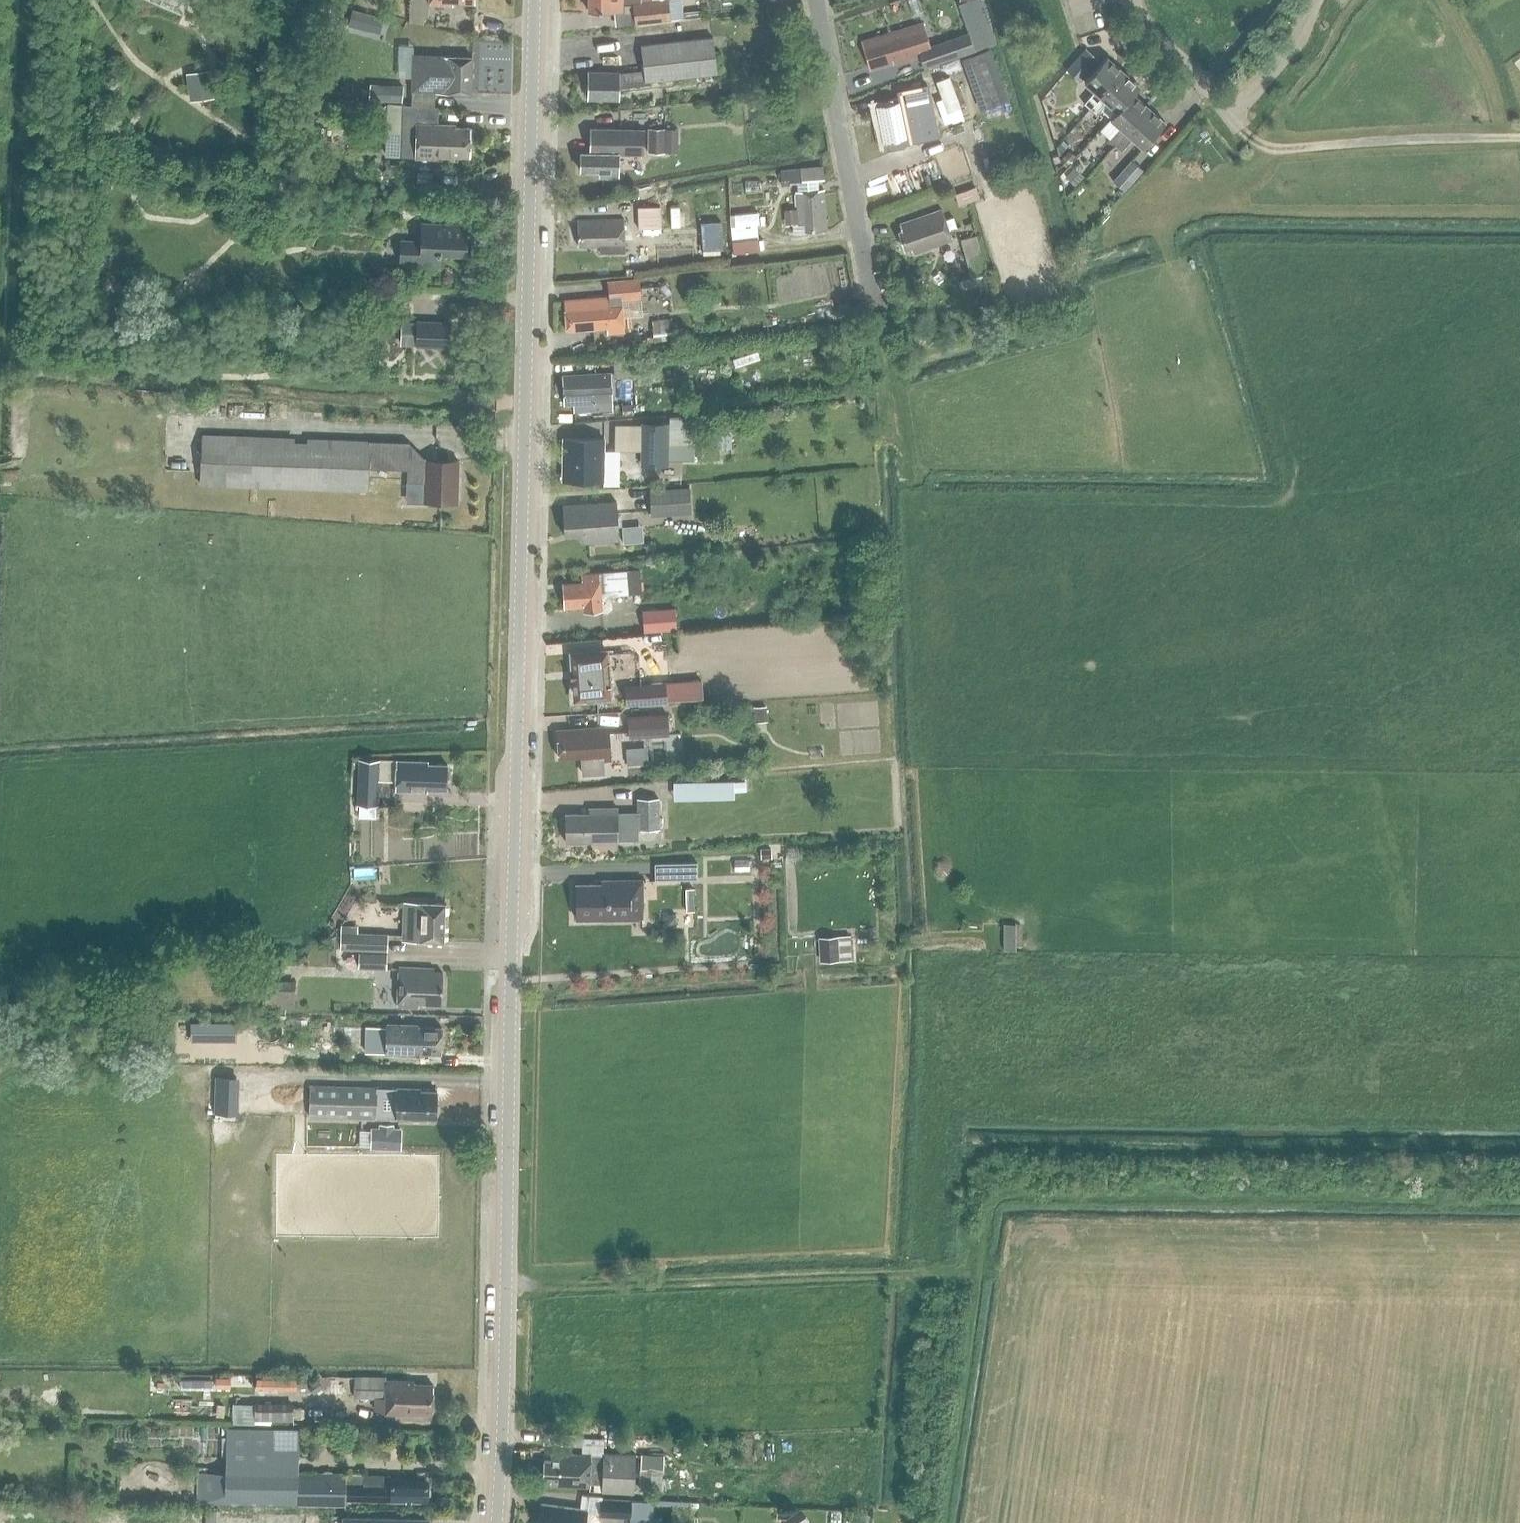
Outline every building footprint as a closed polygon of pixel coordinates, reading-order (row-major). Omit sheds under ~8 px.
[(409,22),(424,23),(425,16),(429,16),(430,5),(430,0),(410,0),(410,9),(409,22)] [(587,7),(590,7),(589,12),(623,12),(623,5),(634,6),(636,24),(671,20),(671,19),(669,0),(588,0),(587,7)] [(671,19),(684,17),(682,0),(669,0),(671,19)] [(960,10),(965,10),(975,11),(975,5),(976,0),(961,0),(960,10)] [(354,9),(349,26),(365,31),(370,13),(354,9)] [(930,46),(923,24),(863,41),(870,65),(879,62),(881,67),(920,56),(925,69),(977,51),(976,50),(991,44),(984,27),(930,46)] [(718,82),(713,37),(642,46),(645,71),(620,72),(589,72),(588,99),(620,99),(620,88),(651,84),(651,81),(696,76),(697,85),(718,82)] [(1100,60),(1086,48),(1067,70),(1081,82),(1100,60)] [(1008,100),(990,49),(962,59),(980,110),(1008,100)] [(413,71),(412,92),(436,93),(448,94),(448,93),(472,94),(473,57),(442,56),(414,55),(413,71)] [(1091,109),(1124,72),(1107,57),(1085,82),(1096,91),(1085,104),(1091,109)] [(186,73),(190,101),(216,97),(212,69),(186,73)] [(1134,94),(1141,87),(1124,72),(1091,109),(1097,115),(1101,110),(1111,118),(1117,111),(1118,111),(1134,94)] [(965,119),(949,77),(936,82),(942,99),(937,101),(945,124),(952,122),(953,123),(965,119)] [(315,95),(330,97),(331,85),(316,84),(315,95)] [(370,101),(403,102),(404,86),(371,85),(370,101)] [(1150,108),(1134,94),(1118,111),(1117,111),(1111,118),(1121,128),(1110,140),(1116,145),(1150,108)] [(877,107),(884,141),(909,136),(902,102),(877,107)] [(470,156),(471,128),(457,128),(457,125),(430,124),(431,108),(390,106),(387,154),(456,158),(456,155),(470,156)] [(1144,148),(1166,123),(1150,108),(1116,145),(1123,151),(1134,139),(1144,148)] [(619,154),(644,154),(644,130),(592,129),(592,153),(582,153),(581,171),(604,171),(604,177),(619,177),(619,154)] [(666,130),(649,129),(649,152),(665,153),(666,130)] [(1060,160),(1066,166),(1075,156),(1069,150),(1060,160)] [(1143,170),(1132,160),(1114,180),(1125,190),(1143,170)] [(1067,199),(1086,177),(1070,163),(1059,176),(1067,199)] [(385,175),(398,176),(399,164),(386,164),(385,175)] [(825,179),(824,167),(781,170),(782,186),(790,185),(790,182),(825,179)] [(955,194),(959,206),(981,199),(977,187),(955,194)] [(669,219),(661,219),(660,190),(637,192),(639,230),(661,229),(661,233),(669,232),(669,219)] [(805,225),(806,231),(827,230),(824,190),(796,192),(799,225),(805,225)] [(739,210),(740,249),(767,248),(765,209),(739,210)] [(946,220),(943,210),(901,224),(903,231),(899,232),(905,250),(912,248),(914,253),(953,240),(950,231),(958,228),(954,217),(946,220)] [(625,251),(624,218),(578,220),(579,246),(600,245),(601,252),(625,251)] [(721,222),(702,223),(703,250),(723,249),(721,222)] [(441,253),(467,254),(468,226),(423,224),(422,242),(402,241),(401,261),(441,263),(441,253)] [(971,278),(972,279),(977,278),(988,275),(977,236),(961,240),(971,278)] [(642,298),(640,278),(608,282),(609,297),(565,300),(567,331),(612,327),(612,333),(625,332),(622,300),(642,298)] [(979,285),(977,278),(972,279),(971,278),(961,281),(963,289),(979,285)] [(651,321),(654,341),(676,338),(673,318),(651,321)] [(449,347),(450,323),(402,321),(401,345),(449,347)] [(613,410),(611,373),(563,375),(565,404),(574,404),(574,411),(613,410)] [(670,422),(641,422),(641,465),(670,465),(670,422)] [(738,446),(737,423),(715,424),(716,447),(738,446)] [(201,484),(369,490),(370,467),(371,442),(202,436),(201,484)] [(605,438),(564,438),(564,480),(604,480),(605,438)] [(370,467),(370,469),(408,470),(407,482),(426,483),(427,460),(410,443),(409,442),(371,441),(371,442),(370,467)] [(459,461),(427,460),(426,483),(426,503),(457,504),(459,461)] [(652,517),(691,514),(689,487),(649,490),(652,517)] [(619,540),(617,502),(563,506),(565,536),(588,534),(589,542),(619,540)] [(584,606),(584,611),(603,610),(602,595),(642,592),(640,569),(582,574),(583,581),(563,583),(565,607),(584,606)] [(643,610),(644,632),(677,630),(676,608),(643,610)] [(608,650),(571,653),(575,701),(611,699),(608,650)] [(661,683),(663,702),(703,699),(701,680),(661,683)] [(628,705),(663,702),(661,683),(627,685),(628,705)] [(754,707),(755,722),(768,722),(767,707),(754,707)] [(670,734),(668,714),(629,716),(630,737),(670,734)] [(582,756),(583,762),(611,760),(609,727),(558,730),(559,735),(558,735),(559,758),(582,756)] [(377,805),(379,805),(381,759),(359,759),(358,804),(360,804),(360,818),(376,819),(377,805)] [(428,788),(447,789),(448,765),(429,764),(429,762),(397,760),(396,790),(428,791),(428,788)] [(747,781),(735,781),(736,790),(747,789),(747,781)] [(637,798),(637,812),(639,812),(639,829),(660,829),(660,798),(638,798),(637,798)] [(619,842),(619,839),(618,812),(618,808),(590,808),(590,814),(566,814),(566,842),(619,842)] [(771,850),(761,851),(762,859),(771,859),(771,850)] [(656,863),(656,879),(698,878),(698,862),(656,863)] [(577,885),(577,919),(643,918),(643,880),(602,880),(602,884),(577,885)] [(696,916),(696,889),(686,889),(687,916),(696,916)] [(403,941),(445,943),(446,903),(404,902),(403,941)] [(1017,924),(1005,924),(1005,950),(1017,950),(1017,924)] [(362,953),(387,954),(388,934),(341,933),(341,950),(362,950),(362,953)] [(819,938),(820,962),(852,960),(851,936),(819,938)] [(387,954),(362,953),(359,953),(359,968),(387,969),(387,954)] [(435,968),(400,967),(398,1007),(419,1008),(419,1004),(442,1005),(443,973),(435,972),(435,968)] [(296,981),(263,981),(263,988),(253,987),(253,1007),(295,1008),(296,981)] [(191,1023),(191,1042),(219,1042),(219,1023),(191,1023)] [(418,1053),(442,1054),(442,1027),(419,1027),(419,1025),(387,1024),(387,1054),(418,1055),(418,1053)] [(238,1083),(214,1083),(213,1116),(236,1117),(238,1083)] [(309,1117),(378,1118),(379,1087),(310,1086),(309,1117)] [(397,1119),(437,1120),(438,1091),(421,1091),(421,1089),(397,1088),(397,1119)] [(371,1147),(402,1148),(402,1130),(393,1130),(393,1124),(381,1124),(381,1129),(371,1129),(371,1147)] [(433,1414),(433,1385),(415,1384),(415,1381),(387,1381),(387,1376),(355,1375),(354,1398),(387,1399),(386,1413),(433,1414)] [(217,1386),(217,1388),(232,1388),(232,1378),(217,1378),(217,1380),(217,1386)] [(257,1378),(257,1390),(297,1390),(297,1378),(257,1378)] [(213,1389),(213,1379),(182,1379),(182,1389),(213,1389)] [(294,1420),(294,1403),(233,1403),(233,1424),(255,1424),(255,1420),(294,1420)] [(305,1419),(305,1408),(296,1408),(296,1419),(305,1419)] [(298,1430),(226,1429),(226,1473),(199,1473),(199,1503),(346,1505),(346,1500),(428,1501),(428,1481),(404,1481),(404,1478),(392,1478),(392,1482),(387,1482),(387,1485),(364,1484),(364,1474),(299,1474),(298,1430)] [(595,1455),(553,1453),(552,1460),(545,1459),(544,1478),(552,1478),(551,1485),(590,1486),(590,1483),(603,1484),(603,1491),(634,1493),(636,1455),(604,1453),(604,1456),(595,1455)] [(641,1454),(640,1489),(662,1490),(664,1455),(641,1454)] [(663,1518),(653,1517),(654,1502),(602,1498),(600,1516),(631,1518),(631,1522),(663,1522),(663,1518)] [(602,1522),(596,1513),(587,1512),(587,1510),(541,1504),(538,1522),(601,1522),(602,1522)] [(787,1517),(792,1522),(810,1522),(800,1509),(787,1517)] [(220,1511),(207,1511),(206,1522),(220,1522),(220,1511)]
